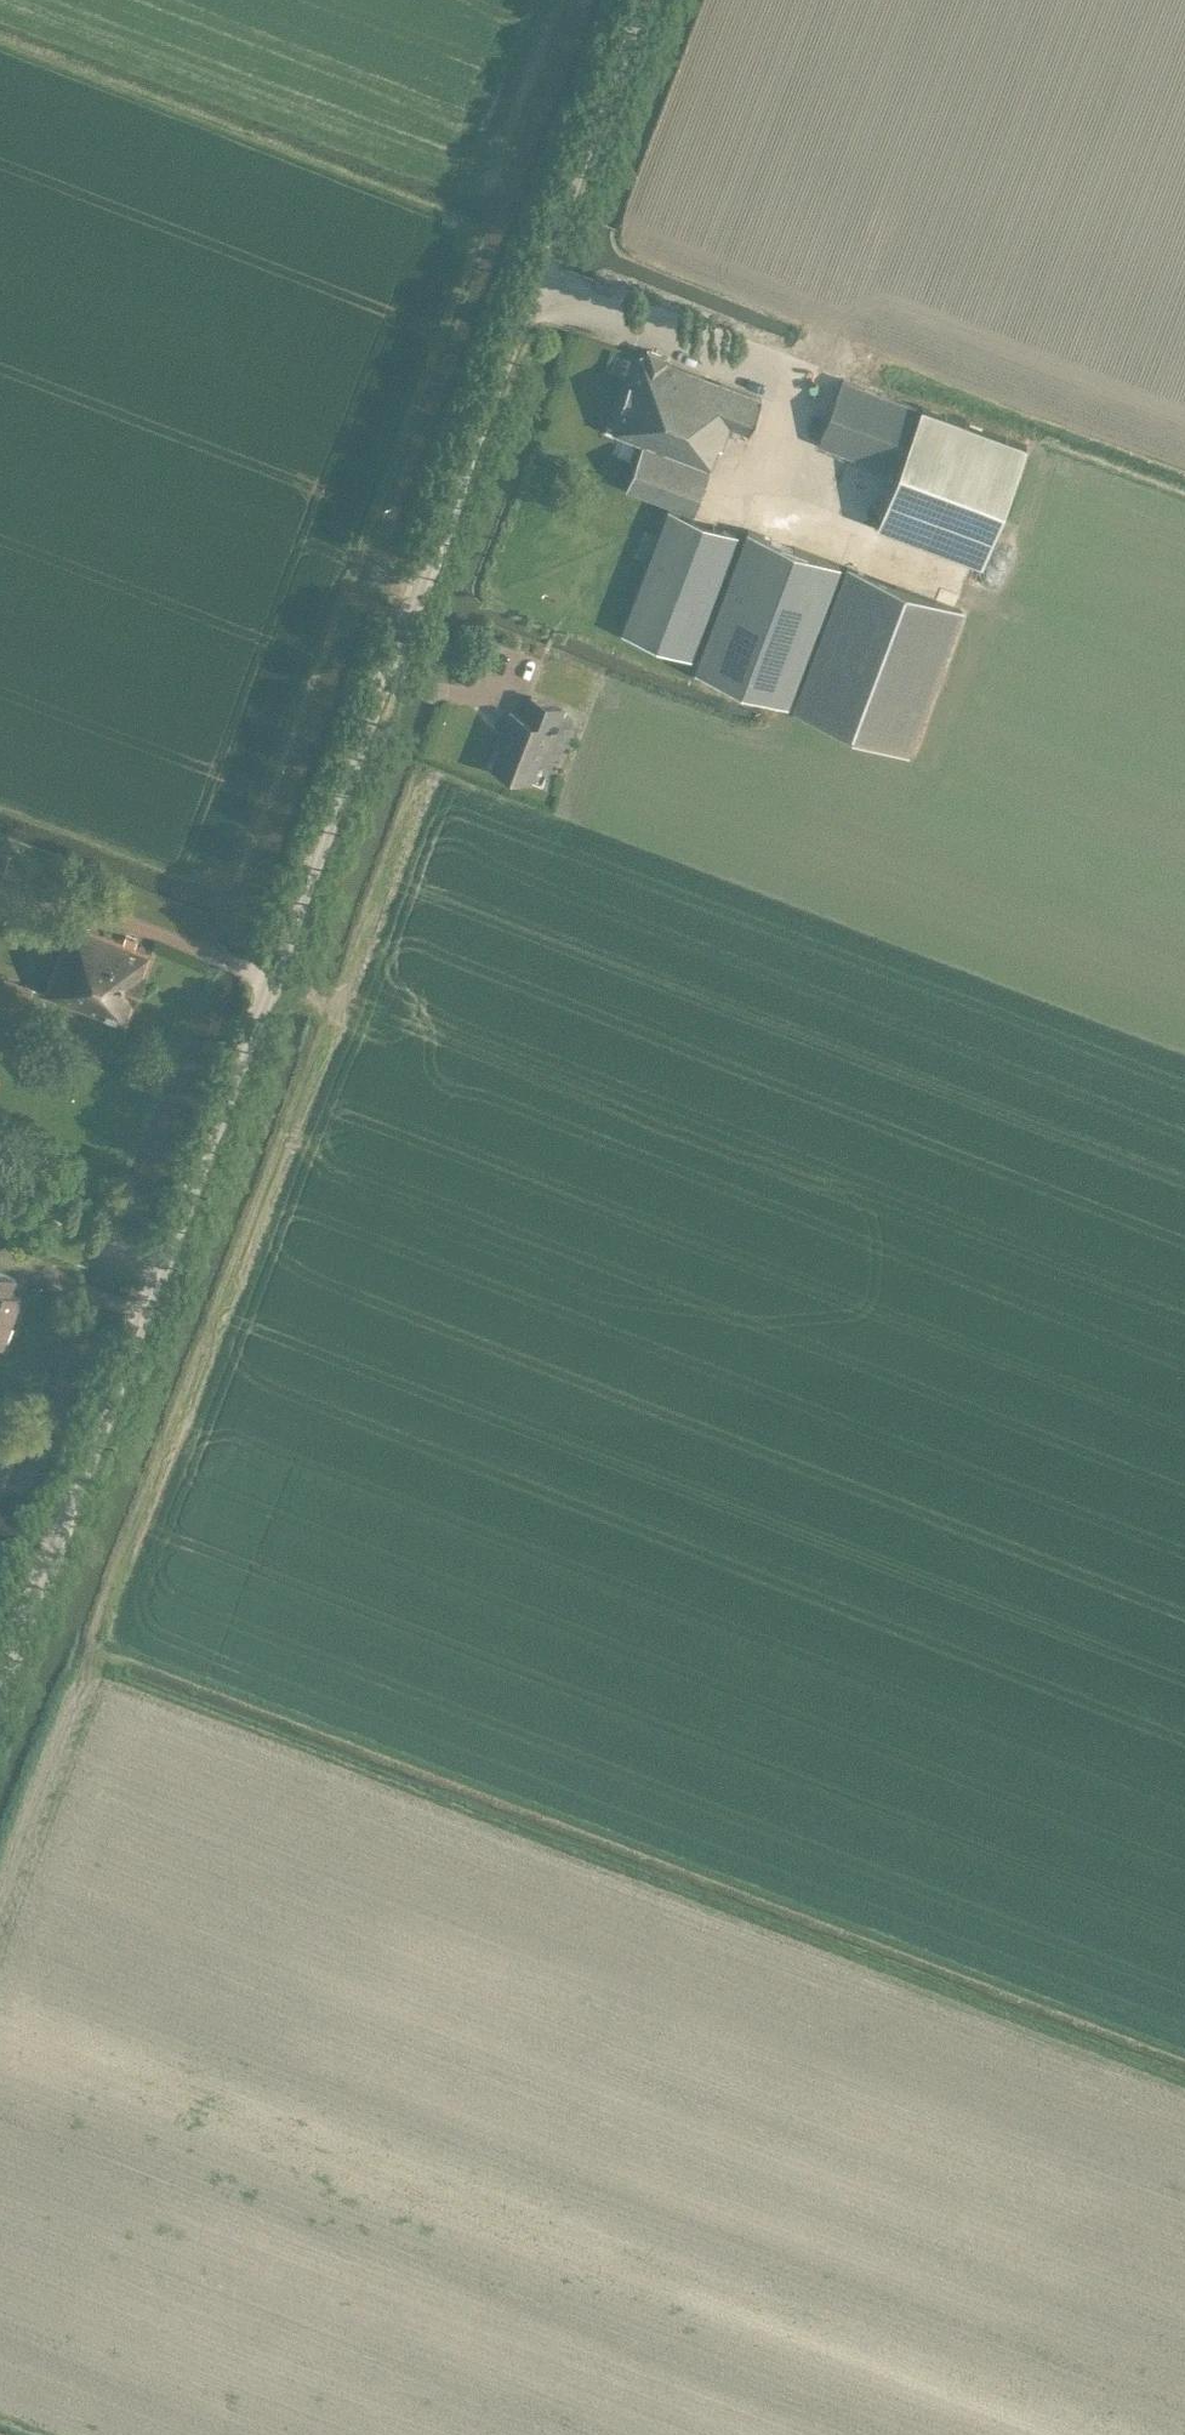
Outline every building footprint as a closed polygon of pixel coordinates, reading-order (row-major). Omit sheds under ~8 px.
[(750,430),(762,396),(665,360),(667,353),(648,346),(646,353),(640,351),(612,428),(642,439),(626,485),(693,510),(717,443),(721,445),(729,423),(750,430)] [(843,372),(818,439),(893,466),(917,400),(843,372)] [(918,404),(875,519),(976,557),(1018,442),(918,404)] [(738,529),(668,503),(622,627),(692,653),(738,529)] [(694,664),(789,701),(842,561),(746,525),(694,664)] [(963,603),(846,559),(793,704),(909,748),(963,603)] [(565,705),(531,691),(522,712),(510,707),(502,728),(504,729),(492,762),(531,776),(551,727),(556,728),(565,705)] [(0,852),(0,878),(9,855),(0,852)] [(126,1019),(153,949),(73,918),(46,988),(126,1019)] [(34,984),(0,971),(0,1007),(23,1016),(34,984)] [(19,1027),(0,1021),(0,1039),(13,1043),(19,1027)] [(0,1269),(0,1341),(3,1342),(21,1293),(5,1287),(10,1273),(0,1269)]
